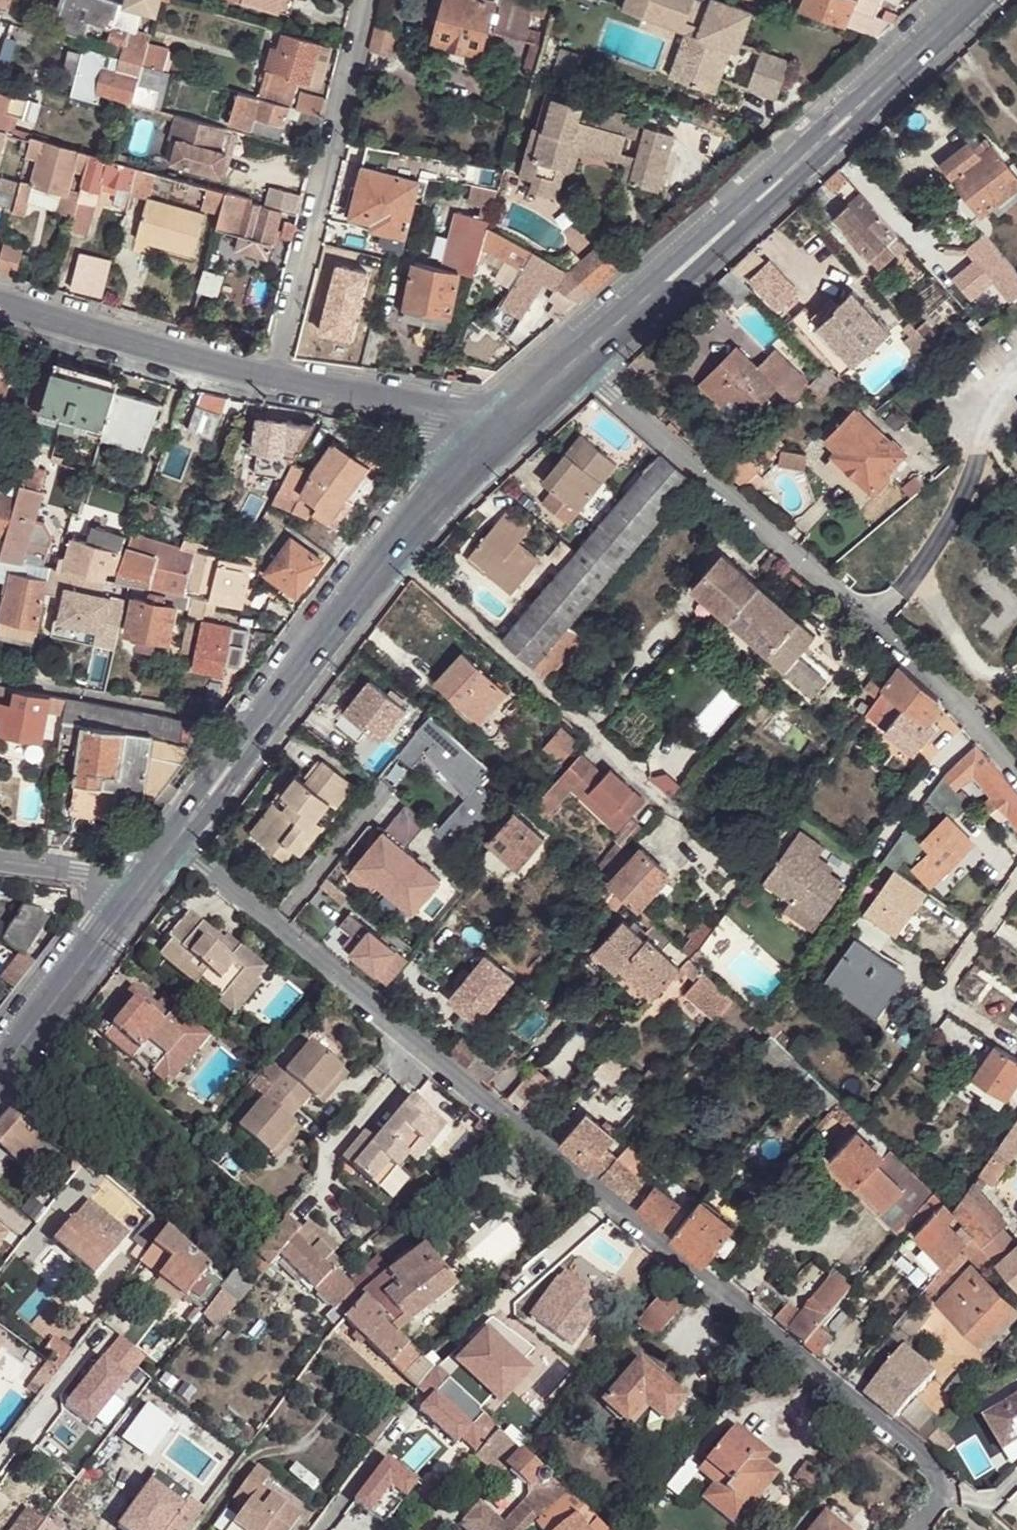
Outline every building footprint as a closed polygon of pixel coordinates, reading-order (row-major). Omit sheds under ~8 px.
[(97,0),(60,0),(51,26),(84,38),(82,46),(109,54),(111,43),(109,42),(113,27),(115,22),(113,21),(92,15),(97,0)] [(120,3),(110,0),(97,0),(92,15),(113,21),(120,3)] [(160,0),(127,0),(126,5),(146,12),(155,15),(160,0)] [(245,1),(284,13),(288,0),(246,0),(245,1)] [(299,0),(288,0),(284,13),(294,16),(299,0)] [(483,0),(446,0),(434,44),(482,57),(498,4),(483,0)] [(535,3),(523,0),(505,0),(497,32),(529,43),(531,33),(535,17),(531,16),(532,13),(535,3)] [(713,0),(627,0),(624,8),(688,34),(671,76),(719,93),(724,80),(725,78),(735,51),(699,37),(713,0)] [(699,37),(735,51),(741,54),(745,44),(746,42),(757,11),(726,0),(713,0),(699,37)] [(801,8),(848,25),(858,0),(804,0),(801,8)] [(877,0),(858,0),(848,25),(876,35),(888,23),(870,16),(877,0)] [(140,33),(146,12),(126,5),(120,3),(113,21),(115,22),(113,27),(128,31),(129,30),(140,33)] [(551,20),(555,9),(535,3),(532,13),(551,20)] [(546,37),(551,20),(532,13),(531,16),(535,17),(531,33),(546,37)] [(145,52),(150,36),(140,33),(129,30),(128,31),(113,27),(109,42),(111,43),(125,47),(122,58),(142,64),(145,52)] [(377,27),(371,51),(390,56),(397,32),(377,27)] [(321,43),(285,33),(280,49),(274,46),(267,69),(289,76),(288,79),(297,82),(308,85),(321,43)] [(543,47),(546,37),(531,33),(529,43),(533,45),(543,47)] [(765,50),(746,42),(745,44),(765,52),(765,50)] [(109,54),(122,58),(125,47),(111,43),(109,54)] [(332,47),(321,43),(308,85),(320,88),(332,47)] [(536,71),(543,47),(533,45),(526,68),(536,71)] [(564,49),(556,74),(579,81),(587,56),(564,49)] [(794,60),(765,50),(765,52),(751,87),(750,90),(779,101),(794,60)] [(150,54),(145,52),(142,64),(147,65),(150,54)] [(118,72),(122,58),(109,54),(107,60),(105,68),(118,72)] [(86,84),(100,88),(105,68),(107,60),(94,56),(86,84)] [(137,83),(142,64),(122,58),(118,72),(105,68),(100,88),(99,93),(120,98),(116,109),(129,111),(132,101),(137,83)] [(147,65),(142,64),(137,83),(157,89),(162,70),(147,65)] [(267,69),(258,98),(290,107),(297,82),(288,79),(289,76),(267,69)] [(157,89),(153,107),(155,108),(159,109),(168,71),(162,70),(157,89)] [(751,87),(725,78),(724,80),(750,90),(751,87)] [(157,89),(137,83),(132,101),(153,107),(157,89)] [(12,115),(12,117),(23,120),(30,96),(0,88),(0,111),(12,115)] [(566,100),(584,105),(586,101),(587,96),(564,89),(562,95),(567,96),(566,100)] [(258,98),(237,91),(228,123),(252,130),(252,128),(255,119),(284,128),(287,117),(290,107),(258,98)] [(83,99),(97,103),(99,95),(85,92),(83,99)] [(301,92),(297,109),(302,111),(322,117),(327,99),(301,92)] [(561,197),(578,140),(588,106),(584,105),(566,100),(567,96),(562,95),(550,92),(540,128),(537,127),(523,176),(537,180),(535,190),(535,191),(557,196),(561,197)] [(588,106),(578,140),(624,153),(630,134),(639,137),(645,117),(586,101),(584,105),(588,106)] [(297,109),(290,107),(287,117),(298,120),(302,111),(297,109)] [(12,117),(12,115),(0,111),(0,159),(12,117)] [(322,117),(302,111),(298,120),(297,124),(320,129),(322,117)] [(225,129),(177,114),(170,137),(174,139),(177,139),(171,161),(219,175),(226,152),(219,150),(225,129)] [(281,137),(284,128),(255,119),(252,128),(281,137)] [(639,156),(632,182),(663,192),(679,135),(648,127),(639,156)] [(58,129),(55,139),(70,143),(73,133),(58,129)] [(965,140),(969,146),(974,152),(978,148),(981,145),(981,144),(986,140),(979,130),(965,140)] [(85,173),(90,155),(33,139),(31,143),(28,157),(37,160),(31,185),(30,187),(62,196),(67,197),(74,171),(85,173)] [(177,139),(174,139),(168,160),(171,161),(177,139)] [(624,179),(632,182),(639,156),(624,153),(578,140),(561,197),(569,200),(583,153),(627,165),(627,166),(624,179)] [(980,159),(993,149),(986,140),(981,144),(981,145),(978,148),(974,152),(980,159)] [(28,157),(31,143),(21,141),(17,154),(28,157)] [(422,177),(429,178),(473,184),(500,190),(506,169),(368,146),(363,166),(421,181),(422,177)] [(954,179),(967,197),(1007,166),(993,149),(980,159),(974,152),(969,146),(942,165),(954,179)] [(229,153),(226,152),(219,175),(222,176),(229,153)] [(138,168),(115,162),(90,155),(85,173),(82,186),(91,188),(99,191),(103,180),(133,189),(138,168)] [(421,181),(363,166),(353,211),(386,219),(384,233),(407,238),(421,181)] [(967,197),(982,215),(990,208),(1016,187),(1016,179),(1007,166),(967,197)] [(156,173),(138,168),(133,189),(132,190),(147,194),(148,192),(151,193),(156,173)] [(838,170),(824,183),(833,192),(847,179),(838,170)] [(17,183),(0,178),(0,206),(10,209),(17,183)] [(946,195),(955,206),(967,197),(954,179),(943,188),(942,189),(946,195)] [(31,185),(21,182),(16,202),(25,204),(30,187),(31,185)] [(500,190),(473,184),(470,201),(483,205),(495,208),(500,190)] [(91,188),(82,186),(77,200),(87,202),(91,188)] [(30,187),(25,204),(57,213),(62,196),(30,187)] [(303,194),(274,187),(269,204),(272,205),(288,209),(298,213),(302,199),(303,194)] [(990,208),(998,217),(1016,202),(1016,187),(990,208)] [(226,193),(208,188),(203,207),(221,212),(226,193)] [(555,205),(557,196),(535,191),(533,199),(555,205)] [(250,200),(226,193),(221,212),(217,229),(238,235),(244,212),(246,212),(249,203),(250,200)] [(873,209),(860,194),(833,217),(852,239),(850,240),(868,261),(871,258),(880,268),(905,245),(897,236),(898,235),(895,232),(878,212),(874,208),(873,209)] [(73,217),(77,200),(67,197),(62,196),(57,213),(73,217)] [(149,197),(137,238),(197,255),(207,213),(149,197)] [(967,197),(955,206),(970,225),(982,215),(967,197)] [(87,202),(77,200),(73,217),(69,230),(86,234),(94,204),(87,202)] [(878,212),(895,232),(908,219),(891,200),(878,212)] [(25,204),(16,202),(12,214),(23,217),(25,204)] [(280,211),(249,203),(246,212),(244,212),(238,235),(240,236),(272,244),(280,211)] [(491,220),(495,208),(483,205),(480,217),(491,220)] [(298,213),(288,209),(286,215),(288,219),(292,224),(295,225),(298,213)] [(386,219),(353,211),(351,218),(372,222),(370,229),(372,230),(384,233),(386,219)] [(460,274),(474,276),(480,257),(488,229),(491,220),(480,217),(461,211),(456,228),(444,269),(460,272),(460,274)] [(439,268),(444,269),(456,228),(447,225),(443,240),(438,238),(434,254),(442,257),(439,268)] [(292,240),(294,230),(283,227),(281,237),(292,240)] [(488,229),(480,257),(521,275),(523,272),(525,273),(535,256),(488,229)] [(381,243),(384,233),(372,230),(369,240),(381,243)] [(404,249),(407,238),(384,233),(381,243),(404,249)] [(268,260),(272,244),(240,236),(236,251),(268,260)] [(979,262),(996,249),(986,236),(969,250),(978,263),(979,262)] [(4,244),(0,260),(0,275),(16,279),(24,249),(4,244)] [(569,275),(594,289),(621,267),(602,245),(569,275)] [(996,249),(979,262),(1013,302),(1016,298),(1016,274),(1005,260),(996,249)] [(749,254),(730,271),(749,289),(766,272),(749,254)] [(558,319),(594,289),(569,275),(535,256),(525,273),(521,275),(515,284),(501,303),(520,318),(545,283),(557,289),(551,300),(557,304),(550,311),(558,319)] [(521,275),(480,257),(477,266),(515,284),(521,275)] [(416,263),(406,307),(451,316),(460,274),(460,272),(444,269),(439,268),(416,263)] [(217,281),(203,277),(191,321),(205,325),(217,281)] [(792,318),(842,374),(889,332),(852,291),(837,305),(835,304),(817,321),(805,308),(792,318)] [(451,316),(406,307),(404,317),(424,321),(430,322),(449,326),(451,316)] [(925,343),(913,330),(902,340),(914,354),(925,343)] [(702,386),(723,406),(731,397),(750,415),(775,389),(791,404),(810,385),(775,351),(757,369),(737,349),(702,386)] [(8,396),(18,357),(0,352),(0,394),(8,396)] [(120,371),(61,355),(58,367),(117,383),(120,371)] [(25,414),(43,419),(45,410),(57,368),(42,364),(40,363),(25,414)] [(115,390),(117,383),(58,367),(57,368),(45,410),(67,417),(65,427),(74,430),(72,437),(83,440),(79,457),(95,462),(102,437),(115,390)] [(160,404),(115,390),(102,437),(143,451),(160,404)] [(206,394),(185,391),(174,423),(194,429),(206,394)] [(229,398),(212,395),(210,404),(227,407),(229,398)] [(723,406),(720,409),(739,427),(750,415),(731,397),(723,406)] [(890,444),(853,411),(827,441),(837,452),(834,456),(871,491),(877,490),(887,478),(887,472),(903,455),(892,443),(890,444)] [(24,429),(38,433),(43,419),(25,414),(24,429)] [(294,461),(313,425),(259,417),(255,450),(258,451),(294,461)] [(582,437),(544,484),(554,492),(543,504),(569,525),(617,466),(582,437)] [(333,441),(312,470),(313,470),(301,495),(318,507),(314,513),(329,524),(330,524),(349,499),(365,476),(371,468),(355,457),(333,441)] [(363,444),(355,457),(371,468),(365,476),(372,481),(387,461),(363,444)] [(783,450),(780,464),(805,469),(808,456),(783,450)] [(283,483),(294,461),(258,451),(255,474),(283,483)] [(748,451),(727,473),(741,487),(755,473),(762,465),(751,453),(748,451)] [(692,482),(660,454),(579,551),(503,641),(533,668),(570,627),(692,482)] [(312,470),(294,461),(283,483),(278,491),(299,501),(301,495),(313,470),(312,470)] [(755,473),(741,487),(751,495),(764,481),(755,473)] [(372,481),(365,476),(349,499),(353,501),(355,504),(372,481)] [(923,486),(915,479),(901,490),(909,498),(923,486)] [(2,557),(24,485),(0,480),(0,556),(2,557)] [(2,557),(45,566),(54,537),(45,522),(37,520),(45,492),(24,485),(2,557)] [(299,501),(278,491),(272,502),(293,513),(299,501)] [(353,501),(349,499),(330,524),(334,527),(353,501)] [(355,504),(353,501),(334,527),(336,529),(355,504)] [(84,518),(79,516),(74,514),(73,521),(82,524),(84,518)] [(509,514),(475,555),(494,570),(489,575),(514,596),(542,563),(521,545),(531,532),(509,514)] [(116,580),(150,588),(163,544),(134,533),(116,580)] [(94,544),(122,551),(124,543),(95,536),(94,544)] [(68,558),(62,557),(59,569),(106,579),(107,579),(109,571),(117,573),(122,551),(94,544),(74,538),(68,558)] [(200,544),(184,540),(181,546),(197,550),(199,550),(200,544)] [(294,540),(268,573),(297,596),(322,562),(294,540)] [(197,550),(181,546),(163,544),(150,588),(162,590),(188,596),(189,590),(190,588),(195,560),(197,550)] [(199,550),(197,550),(195,560),(190,588),(215,593),(223,556),(199,550)] [(783,561),(774,553),(762,567),(771,575),(783,561)] [(494,570),(475,555),(470,560),(489,575),(494,570)] [(731,622),(761,587),(724,555),(694,590),(731,622)] [(240,560),(223,556),(215,593),(213,601),(216,601),(230,604),(240,560)] [(45,595),(51,568),(45,566),(2,557),(0,567),(0,581),(11,583),(8,597),(6,596),(0,626),(0,637),(33,644),(45,595)] [(230,604),(245,608),(254,563),(240,560),(230,604)] [(106,579),(59,569),(52,568),(46,595),(67,599),(64,609),(59,608),(53,636),(77,641),(80,626),(121,634),(129,600),(104,595),(107,579),(106,579)] [(800,621),(761,587),(731,622),(769,656),(800,621)] [(193,597),(188,596),(162,590),(159,604),(178,609),(190,611),(193,597)] [(208,600),(193,597),(190,611),(189,615),(204,618),(205,611),(208,600)] [(128,633),(141,636),(159,641),(170,644),(178,609),(159,604),(136,599),(128,633)] [(216,601),(213,601),(208,600),(205,611),(214,613),(216,601)] [(225,643),(229,627),(200,620),(197,637),(195,637),(189,668),(221,675),(224,660),(227,643),(225,643)] [(817,636),(800,621),(769,656),(787,671),(807,649),(817,636)] [(121,634),(80,626),(77,641),(118,649),(121,634)] [(246,630),(229,627),(225,643),(227,643),(224,660),(234,662),(235,657),(240,657),(246,630)] [(549,682),(570,657),(584,640),(570,627),(533,668),(549,682)] [(268,633),(251,631),(250,638),(267,641),(268,633)] [(159,641),(141,636),(139,648),(157,652),(159,641)] [(834,673),(807,649),(787,671),(814,695),(834,673)] [(478,724),(502,698),(505,694),(461,653),(434,683),(447,694),(449,697),(453,692),(459,697),(455,702),(478,724)] [(577,664),(570,657),(549,682),(556,689),(577,664)] [(941,699),(901,665),(887,687),(884,691),(892,698),(904,708),(886,731),(915,755),(936,729),(930,724),(944,707),(941,699)] [(884,691),(887,687),(876,680),(865,694),(876,702),(884,691)] [(379,741),(404,710),(369,681),(343,712),(379,741)] [(0,685),(0,730),(0,732),(42,740),(48,712),(65,715),(67,698),(51,696),(17,689),(9,687),(0,685)] [(892,698),(884,691),(876,702),(866,715),(874,721),(876,717),(879,718),(892,698)] [(449,697),(455,702),(459,697),(453,692),(449,697)] [(509,704),(502,698),(478,724),(455,702),(449,697),(447,694),(442,700),(480,735),(509,704)] [(210,725),(67,698),(65,715),(63,730),(78,731),(83,732),(84,725),(127,730),(121,776),(119,789),(92,785),(76,783),(74,795),(71,813),(111,819),(113,802),(123,803),(124,794),(154,798),(210,725)] [(874,721),(886,731),(904,708),(892,698),(879,718),(876,717),(874,721)] [(758,719),(750,712),(743,720),(752,727),(758,719)] [(429,716),(413,733),(429,746),(424,751),(470,795),(491,773),(429,716)] [(656,740),(628,717),(621,726),(649,748),(656,740)] [(76,783),(92,785),(93,772),(121,776),(127,730),(84,725),(83,732),(78,731),(76,750),(80,751),(76,783)] [(559,763),(577,743),(560,729),(543,749),(559,763)] [(992,763),(977,745),(973,749),(950,772),(944,778),(955,790),(972,775),(1016,823),(1016,792),(992,763)] [(740,776),(750,762),(740,755),(730,769),(740,776)] [(278,808),(255,838),(284,861),(293,849),(300,854),(312,838),(306,833),(316,820),(328,804),(334,808),(352,785),(321,760),(302,781),(294,775),(279,793),(280,794),(288,801),(281,809),(278,808)] [(646,801),(620,777),(608,777),(594,765),(573,787),(618,830),(646,801)] [(93,772),(92,785),(119,789),(121,776),(93,772)] [(501,784),(491,773),(470,795),(482,806),(501,784)] [(955,790),(944,778),(934,790),(928,799),(943,813),(948,807),(959,819),(970,807),(955,790)] [(272,803),(278,808),(281,809),(288,801),(280,794),(272,803)] [(403,800),(384,818),(404,837),(422,819),(403,800)] [(249,833),(255,838),(278,808),(272,803),(249,833)] [(504,812),(509,817),(514,812),(509,808),(504,812)] [(514,812),(509,817),(486,842),(515,869),(542,839),(514,812)] [(948,818),(923,842),(908,827),(884,861),(897,871),(905,859),(916,866),(914,869),(932,887),(975,846),(948,818)] [(322,825),(316,820),(306,833),(312,838),(322,825)] [(628,822),(611,841),(620,850),(638,831),(628,822)] [(404,849),(383,831),(349,872),(347,874),(370,892),(376,885),(412,915),(440,880),(403,851),(404,849)] [(791,848),(815,865),(825,851),(801,833),(791,848)] [(847,887),(815,865),(791,848),(765,885),(791,904),(822,925),(847,887)] [(641,850),(631,860),(634,862),(643,853),(641,850)] [(643,853),(634,862),(656,883),(665,873),(643,853)] [(590,866),(598,874),(604,869),(595,860),(590,866)] [(614,889),(637,910),(659,886),(656,883),(634,862),(631,860),(609,884),(614,889)] [(928,893),(896,871),(864,916),(896,938),(928,893)] [(656,883),(659,886),(667,876),(665,873),(656,883)] [(370,892),(347,874),(343,880),(401,928),(412,915),(376,885),(370,892)] [(604,900),(614,889),(609,884),(607,882),(596,894),(604,900)] [(788,908),(791,904),(765,885),(761,890),(788,908)] [(822,925),(791,904),(788,908),(785,913),(815,933),(822,925)] [(3,939),(27,954),(48,920),(41,909),(24,907),(3,939)] [(234,949),(221,938),(189,911),(166,938),(169,942),(156,956),(193,986),(197,981),(218,1000),(231,1010),(255,982),(265,969),(237,945),(234,949)] [(810,941),(815,933),(785,913),(780,919),(810,941)] [(653,997),(690,959),(653,924),(641,937),(622,918),(591,951),(614,973),(620,966),(653,997)] [(406,958),(363,922),(343,946),(386,981),(406,958)] [(225,935),(221,938),(234,949),(237,945),(225,935)] [(832,976),(880,1010),(905,975),(857,941),(832,976)] [(481,943),(443,992),(476,1018),(514,969),(481,943)] [(733,999),(703,972),(686,997),(712,1023),(720,1014),(733,999)] [(876,1015),(880,1010),(832,976),(828,982),(876,1015)] [(259,984),(255,982),(231,1010),(218,1000),(216,1004),(233,1017),(259,984)] [(167,1015),(155,1004),(131,984),(100,1020),(108,1028),(101,1037),(130,1061),(134,1056),(152,1070),(169,1085),(208,1037),(173,1007),(167,1015)] [(280,1024),(297,997),(280,986),(264,1014),(280,1024)] [(162,996),(155,1004),(167,1015),(173,1007),(162,996)] [(757,1022),(733,999),(720,1014),(745,1036),(745,1035),(755,1024),(757,1022)] [(810,1071),(772,1035),(769,1037),(759,1048),(758,1049),(798,1086),(802,1081),(810,1071)] [(1016,1083),(1016,1055),(998,1042),(976,1075),(989,1085),(1006,1097),(1016,1083)] [(325,1086),(340,1068),(309,1043),(284,1074),(308,1093),(320,1103),(330,1091),(325,1086)] [(467,1068),(487,1085),(502,1066),(489,1055),(482,1049),(467,1068)] [(281,1078),(265,1064),(256,1075),(272,1088),(274,1087),(281,1078)] [(345,1073),(340,1068),(325,1086),(330,1091),(345,1073)] [(166,1088),(169,1085),(152,1070),(148,1073),(166,1088)] [(840,1099),(810,1071),(802,1081),(832,1108),(840,1099)] [(297,1106),(308,1093),(284,1074),(274,1087),(296,1106),(297,1106)] [(1000,1104),(1006,1097),(989,1085),(983,1092),(1000,1104)] [(274,1087),(272,1088),(238,1129),(267,1154),(282,1136),(287,1139),(297,1127),(286,1118),(296,1106),(274,1087)] [(406,1094),(376,1129),(405,1154),(435,1119),(406,1094)] [(0,1124),(0,1147),(23,1168),(43,1145),(8,1114),(0,1124)] [(604,1148),(613,1138),(585,1114),(559,1144),(572,1156),(587,1167),(604,1148)] [(862,1121),(857,1116),(845,1128),(852,1135),(856,1131),(864,1123),(862,1121)] [(435,1119),(405,1154),(411,1159),(441,1124),(435,1119)] [(991,1158),(1004,1168),(1016,1150),(1016,1120),(991,1158)] [(891,1149),(864,1123),(856,1131),(883,1157),(891,1149)] [(832,1142),(839,1148),(852,1135),(845,1128),(832,1142)] [(369,1137),(361,1130),(338,1157),(368,1182),(385,1163),(390,1168),(391,1169),(405,1154),(376,1129),(369,1137)] [(856,1186),(858,1184),(877,1164),(883,1157),(856,1131),(852,1135),(839,1148),(829,1160),(856,1186)] [(272,1158),(287,1139),(282,1136),(267,1154),(272,1158)] [(648,1186),(604,1148),(587,1167),(615,1191),(661,1228),(678,1205),(651,1181),(648,1186)] [(935,1190),(891,1149),(883,1157),(877,1164),(904,1189),(895,1199),(913,1217),(916,1214),(924,1204),(935,1190)] [(736,1158),(719,1178),(725,1182),(742,1163),(736,1158)] [(991,1158),(981,1172),(990,1179),(994,1183),(1004,1168),(991,1158)] [(374,1187),(390,1168),(385,1163),(368,1182),(374,1187)] [(884,1209),(895,1199),(904,1189),(877,1164),(858,1184),(884,1209)] [(981,1172),(973,1184),(981,1192),(990,1179),(981,1172)] [(951,1198),(958,1205),(971,1187),(963,1181),(951,1198)] [(720,1189),(714,1184),(700,1202),(704,1206),(720,1189)] [(954,1211),(972,1232),(997,1261),(1016,1244),(1016,1243),(1001,1225),(1005,1222),(981,1192),(973,1184),(971,1187),(958,1205),(954,1211)] [(954,1211),(945,1201),(937,1210),(947,1221),(930,1240),(926,1245),(945,1264),(972,1232),(954,1211)] [(89,1202),(73,1219),(113,1254),(128,1237),(89,1202)] [(704,1206),(700,1202),(672,1238),(702,1264),(715,1248),(727,1233),(731,1228),(718,1217),(714,1213),(704,1206)] [(934,1212),(924,1204),(916,1214),(926,1222),(934,1212)] [(919,1229),(930,1240),(947,1221),(937,1210),(934,1212),(926,1222),(919,1229)] [(288,1217),(284,1223),(296,1234),(325,1262),(332,1255),(332,1254),(319,1242),(326,1235),(310,1220),(301,1230),(288,1217)] [(113,1254),(73,1219),(53,1242),(94,1278),(115,1255),(113,1254)] [(296,1234),(284,1223),(258,1254),(271,1264),(281,1252),(291,1240),(296,1234)] [(157,1243),(153,1248),(170,1261),(158,1278),(185,1299),(209,1268),(208,1266),(166,1230),(157,1243)] [(997,1261),(972,1232),(945,1264),(922,1291),(931,1299),(968,1258),(985,1275),(997,1262),(997,1261)] [(137,1243),(149,1253),(153,1248),(157,1243),(144,1233),(137,1243)] [(727,1233),(715,1248),(726,1257),(739,1242),(727,1233)] [(327,1274),(333,1269),(325,1262),(296,1234),(291,1240),(327,1274)] [(339,1247),(326,1235),(319,1242),(332,1254),(339,1247)] [(349,1314),(362,1297),(360,1295),(352,1287),(349,1284),(342,1278),(333,1269),(327,1274),(291,1240),(281,1252),(336,1308),(340,1305),(349,1314)] [(128,1255),(141,1265),(149,1253),(137,1243),(128,1255)] [(997,1261),(997,1262),(1016,1285),(1016,1244),(997,1261)] [(362,1297),(397,1333),(454,1288),(423,1247),(385,1275),(368,1289),(360,1295),(362,1297)] [(149,1253),(141,1265),(158,1278),(170,1261),(153,1248),(149,1253)] [(260,1276),(271,1264),(258,1254),(247,1266),(260,1276)] [(325,1262),(333,1269),(340,1262),(332,1255),(325,1262)] [(360,1295),(368,1289),(385,1275),(391,1270),(381,1256),(351,1281),(355,1284),(352,1287),(360,1295)] [(226,1282),(209,1268),(185,1299),(203,1313),(220,1291),(226,1282)] [(236,1269),(226,1282),(220,1291),(238,1305),(255,1285),(254,1284),(236,1269)] [(984,1349),(1016,1314),(971,1269),(938,1305),(984,1349)] [(840,1281),(841,1281),(831,1273),(828,1278),(831,1281),(831,1280),(837,1285),(840,1281)] [(564,1274),(558,1282),(586,1303),(593,1295),(564,1274)] [(818,1331),(848,1294),(841,1288),(837,1285),(831,1280),(831,1281),(800,1318),(787,1334),(804,1347),(818,1331)] [(586,1303),(558,1282),(532,1319),(571,1350),(598,1313),(586,1303)] [(238,1305),(220,1291),(203,1313),(200,1317),(214,1328),(238,1305)] [(659,1296),(636,1323),(654,1340),(678,1313),(659,1296)] [(390,1365),(409,1344),(397,1333),(362,1297),(349,1314),(346,1318),(390,1365)] [(346,1318),(349,1314),(340,1305),(336,1308),(328,1315),(340,1326),(346,1318)] [(780,1328),(787,1334),(800,1318),(788,1308),(775,1324),(780,1328)] [(490,1319),(481,1327),(493,1339),(503,1329),(490,1319)] [(459,1348),(436,1369),(480,1409),(490,1398),(499,1406),(530,1371),(521,1363),(533,1351),(503,1329),(493,1339),(481,1327),(469,1338),(473,1343),(463,1353),(459,1348)] [(830,1342),(818,1331),(804,1347),(817,1358),(830,1342)] [(908,1343),(902,1349),(910,1355),(915,1348),(908,1343)] [(390,1365),(415,1388),(417,1386),(424,1376),(432,1366),(424,1358),(409,1344),(390,1365)] [(862,1396),(893,1421),(915,1398),(935,1376),(910,1355),(902,1349),(862,1396)] [(531,1372),(550,1394),(570,1376),(551,1354),(531,1372)] [(27,1389),(39,1398),(61,1369),(49,1361),(27,1389)] [(602,1402),(625,1421),(641,1403),(662,1421),(681,1399),(637,1362),(602,1402)] [(845,1382),(850,1377),(844,1372),(840,1378),(845,1382)] [(286,1400),(290,1395),(282,1390),(279,1395),(286,1400)] [(475,1424),(439,1391),(422,1409),(458,1443),(475,1424)] [(997,1445),(1016,1435),(1016,1394),(981,1412),(997,1445)] [(893,1421),(909,1435),(930,1412),(915,1398),(893,1421)] [(716,1486),(714,1485),(702,1500),(735,1526),(779,1472),(765,1462),(757,1455),(763,1448),(735,1425),(704,1463),(721,1478),(716,1486)] [(484,1446),(482,1448),(507,1471),(527,1489),(529,1488),(531,1489),(534,1489),(536,1486),(538,1488),(544,1486),(549,1482),(551,1474),(523,1449),(501,1429),(484,1446)] [(507,1471),(482,1448),(476,1454),(473,1458),(498,1480),(507,1471)] [(771,1455),(763,1448),(757,1455),(765,1462),(771,1455)] [(390,1455),(357,1499),(387,1522),(420,1478),(390,1455)] [(698,1472),(714,1485),(716,1486),(721,1478),(704,1463),(698,1472)] [(270,1477),(257,1467),(232,1502),(243,1510),(228,1529),(290,1529),(300,1517),(261,1489),(270,1477)] [(551,1474),(549,1482),(544,1486),(538,1488),(536,1486),(534,1489),(531,1489),(529,1488),(527,1489),(528,1499),(502,1527),(478,1506),(461,1525),(467,1529),(526,1529),(531,1525),(571,1493),(551,1474)] [(159,1475),(152,1484),(185,1508),(192,1499),(159,1475)] [(152,1484),(119,1528),(122,1529),(190,1529),(205,1509),(192,1499),(185,1508),(152,1484)] [(571,1493),(531,1525),(535,1529),(610,1529),(571,1493)] [(42,1524),(25,1511),(10,1529),(37,1529),(42,1524)] [(944,1514),(941,1517),(948,1523),(956,1516),(951,1513),(948,1512),(944,1514)] [(813,1529),(841,1529),(824,1516),(813,1529)] [(44,1522),(42,1524),(37,1529),(55,1529),(44,1522)]
